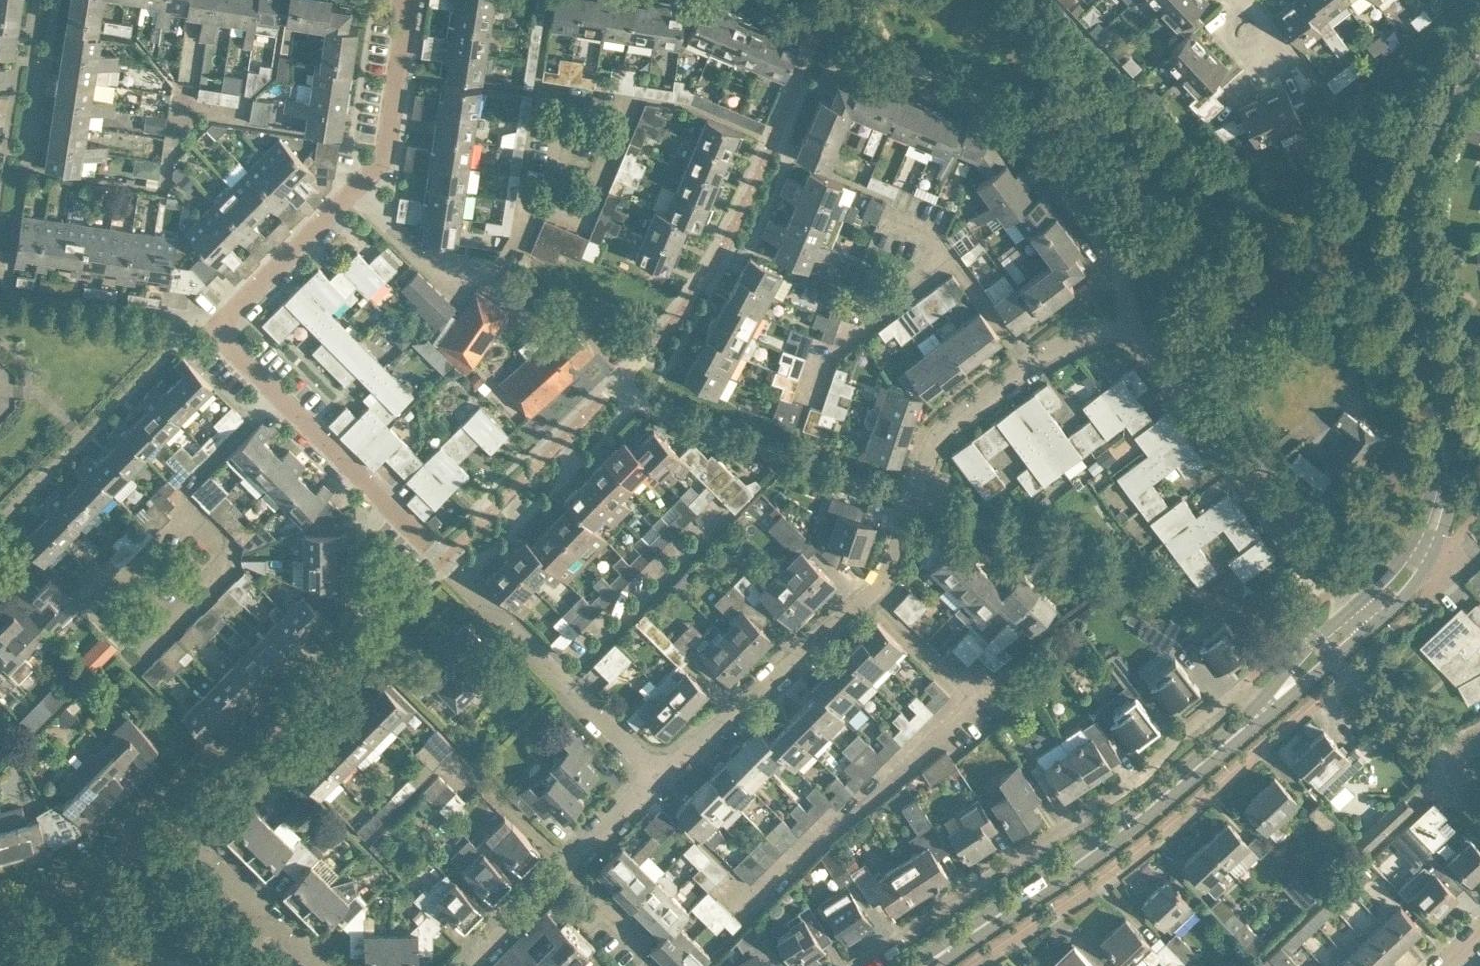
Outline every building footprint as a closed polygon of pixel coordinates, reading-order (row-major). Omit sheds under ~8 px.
[(17,27),(18,24),(21,0),(0,0),(0,24),(17,27)] [(66,26),(97,31),(102,0),(70,0),(66,26)] [(145,0),(158,2),(157,8),(164,9),(166,0),(145,0)] [(156,17),(166,18),(170,19),(172,4),(187,7),(187,6),(188,6),(189,0),(166,0),(164,9),(157,8),(156,17)] [(186,13),(188,13),(202,15),(202,21),(208,22),(212,0),(189,0),(188,6),(187,6),(187,7),(186,13)] [(200,29),(214,32),(216,17),(231,20),(234,0),(212,0),(208,22),(202,21),(200,29)] [(231,20),(246,22),(243,45),(252,46),(256,17),(255,17),(258,0),(234,0),(231,20)] [(255,17),(256,17),(279,21),(279,17),(282,17),(285,0),(258,0),(255,17)] [(282,17),(285,17),(306,21),(309,0),(285,0),(282,17)] [(306,21),(325,24),(326,20),(329,3),(330,3),(330,0),(309,0),(306,21)] [(454,22),(489,27),(493,2),(482,0),(454,0),(453,7),(457,8),(454,22)] [(535,8),(545,9),(546,0),(536,0),(535,8)] [(576,29),(580,0),(554,0),(550,25),(576,29)] [(576,29),(602,33),(607,0),(580,0),(576,29)] [(625,40),(625,36),(627,36),(633,2),(622,0),(607,0),(602,33),(603,33),(602,37),(625,40)] [(627,36),(653,40),(659,2),(648,0),(647,4),(633,2),(627,36)] [(703,0),(687,36),(711,46),(726,10),(716,6),(715,9),(702,4),(704,0),(703,0)] [(1160,9),(1169,0),(1151,0),(1160,9)] [(1178,28),(1186,35),(1192,29),(1192,30),(1203,19),(1195,11),(1206,0),(1169,0),(1160,9),(1177,28),(1178,28)] [(1349,45),(1328,17),(1326,18),(1315,5),(1307,11),(1298,0),(1293,0),(1275,13),(1301,47),(1321,32),(1337,53),(1349,45)] [(1328,17),(1347,3),(1345,0),(1312,0),(1315,5),(1326,18),(1328,17)] [(1357,10),(1370,0),(1345,0),(1347,3),(1349,1),(1357,10)] [(670,7),(671,3),(659,2),(653,40),(679,45),(685,6),(684,5),(684,9),(670,7)] [(329,3),(326,20),(347,24),(349,10),(349,6),(346,5),(330,3),(329,3)] [(535,8),(531,34),(541,35),(545,9),(535,8)] [(1425,8),(1418,13),(1426,22),(1432,16),(1425,8)] [(709,52),(733,62),(735,56),(749,24),(736,18),(737,15),(726,10),(711,46),(709,52)] [(1078,17),(1086,26),(1093,19),(1084,11),(1078,17)] [(1419,28),(1426,22),(1418,13),(1412,19),(1419,28)] [(156,17),(155,25),(161,26),(169,27),(170,19),(166,18),(156,17)] [(105,19),(103,29),(131,33),(132,23),(105,19)] [(325,24),(324,34),(355,39),(357,25),(347,24),(326,20),(325,24)] [(1090,29),(1096,35),(1105,27),(1099,21),(1090,29)] [(447,47),(485,53),(489,27),(454,22),(452,36),(448,36),(447,47)] [(284,23),(283,30),(293,32),(294,25),(284,23)] [(13,54),(16,30),(17,27),(0,24),(0,52),(13,54)] [(763,29),(749,24),(735,56),(759,66),(774,30),(764,26),(763,29)] [(66,26),(62,53),(103,59),(102,66),(110,67),(119,68),(121,54),(98,51),(101,35),(97,34),(97,31),(66,26)] [(1111,33),(1105,27),(1096,35),(1102,42),(1111,33)] [(200,29),(199,38),(213,40),(214,32),(200,29)] [(1186,35),(1162,58),(1180,77),(1210,48),(1192,30),(1192,29),(1186,35)] [(785,35),(774,30),(759,66),(784,77),(799,41),(798,40),(797,44),(784,38),(785,35)] [(1381,33),(1374,38),(1381,48),(1388,43),(1381,33)] [(324,34),(322,48),(353,52),(355,39),(324,34)] [(531,34),(527,60),(537,61),(541,35),(531,34)] [(282,36),(281,43),(291,45),(292,38),(282,36)] [(1131,36),(1113,54),(1117,58),(1135,40),(1131,36)] [(274,50),(276,38),(265,37),(264,48),(274,50)] [(1367,44),(1374,54),(1381,48),(1374,38),(1367,44)] [(281,43),(280,50),(290,51),(291,45),(281,43)] [(481,79),(485,53),(447,47),(445,59),(449,59),(447,73),(443,72),(443,73),(481,79)] [(320,61),(320,62),(350,66),(353,52),(322,48),(320,61)] [(1215,78),(1227,66),(1210,48),(1180,77),(1196,94),(1189,101),(1198,111),(1223,87),(1215,78)] [(62,53),(59,75),(94,80),(108,83),(110,67),(102,66),(103,59),(62,53)] [(279,55),(276,78),(292,80),(291,57),(279,55)] [(542,78),(568,82),(571,58),(560,57),(558,70),(544,68),(542,78)] [(571,58),(568,82),(593,86),(595,76),(581,74),(583,60),(571,58)] [(315,60),(312,84),(347,89),(350,66),(320,62),(320,61),(315,60)] [(533,87),(537,61),(527,60),(523,86),(533,87)] [(248,68),(244,92),(250,93),(265,79),(270,75),(272,64),(260,62),(259,70),(248,68)] [(595,76),(593,86),(619,90),(623,67),(611,65),(609,78),(595,76)] [(635,69),(623,67),(619,90),(645,94),(646,85),(633,82),(635,69)] [(223,72),(220,88),(239,91),(242,75),(223,72)] [(59,75),(55,98),(96,104),(95,111),(112,113),(115,100),(112,99),(114,83),(108,83),(94,80),(59,75)] [(217,87),(219,77),(207,75),(205,85),(217,87)] [(855,87),(842,81),(838,80),(831,98),(821,95),(796,154),(829,168),(838,146),(834,144),(849,107),(885,122),(888,124),(900,95),(859,78),(855,87)] [(672,98),(689,100),(693,91),(683,87),(683,81),(674,79),(672,89),(673,89),(672,98)] [(439,96),(437,107),(476,113),(480,87),(441,81),(441,82),(445,83),(443,97),(439,96)] [(304,98),(303,105),(344,111),(347,89),(312,84),(310,99),(304,98)] [(672,89),(646,85),(645,94),(672,98),(673,89),(672,89)] [(1283,143),(1307,131),(1304,125),(1314,121),(1304,99),(1293,104),(1284,86),(1261,96),(1279,134),(1283,143)] [(215,88),(213,100),(238,104),(240,91),(215,88)] [(1153,103),(1162,95),(1156,88),(1147,97),(1153,103)] [(689,100),(713,110),(717,101),(693,91),(689,100)] [(522,93),(518,120),(528,121),(532,95),(522,93)] [(910,137),(924,105),(900,95),(888,124),(891,125),(890,129),(910,137)] [(286,102),(285,110),(293,111),(295,97),(289,96),(287,96),(286,102)] [(1238,107),(1256,145),(1279,134),(1261,96),(1238,107)] [(295,97),(293,111),(308,113),(305,129),(340,134),(344,111),(303,105),(304,98),(295,97)] [(55,98),(52,120),(87,126),(89,110),(95,111),(96,104),(55,98)] [(268,100),(267,107),(285,110),(286,103),(268,100)] [(717,101),(713,110),(737,120),(741,111),(717,101)] [(645,102),(639,117),(661,126),(666,115),(655,110),(658,104),(645,102)] [(1467,120),(1479,125),(1479,103),(1479,102),(1467,120)] [(924,105),(910,137),(932,146),(945,114),(924,105)] [(436,119),(440,119),(438,133),(472,139),(476,113),(437,107),(436,119)] [(765,121),(741,111),(737,120),(761,131),(765,121)] [(937,173),(945,177),(957,148),(957,147),(967,123),(966,123),(945,114),(932,146),(929,156),(942,161),(937,173)] [(957,148),(978,156),(976,161),(981,167),(998,152),(986,136),(991,125),(969,115),(966,123),(967,123),(957,147),(957,148)] [(661,126),(639,117),(629,141),(641,146),(647,132),(657,136),(661,126)] [(729,155),(729,154),(732,146),(736,148),(743,132),(707,117),(696,141),(729,155)] [(1220,139),(1240,130),(1234,118),(1212,127),(1220,139)] [(52,120),(49,143),(107,152),(108,145),(102,144),(85,141),(87,126),(52,120)] [(528,121),(518,120),(514,145),(524,147),(528,121)] [(861,133),(856,146),(873,153),(883,128),(875,124),(869,137),(861,133)] [(146,134),(129,132),(127,148),(144,151),(146,134)] [(431,147),(430,159),(468,165),(472,139),(438,133),(435,148),(431,147)] [(280,136),(263,153),(292,181),(305,195),(313,188),(315,186),(308,179),(315,172),(331,174),(334,175),(336,162),(314,157),(309,152),(302,159),(280,136)] [(317,138),(316,148),(338,152),(339,141),(317,138)] [(641,146),(629,141),(619,165),(641,175),(646,162),(636,158),(641,146)] [(729,155),(696,141),(687,165),(719,178),(722,170),(726,172),(733,156),(729,154),(729,155)] [(49,143),(45,166),(80,171),(83,155),(106,159),(107,152),(49,143)] [(520,172),(524,147),(514,145),(510,171),(520,172)] [(316,148),(314,157),(336,162),(338,152),(316,148)] [(1014,173),(998,152),(981,167),(987,175),(978,182),(992,201),(1027,174),(1022,167),(1014,173)] [(263,153),(247,169),(283,204),(289,197),(296,204),(298,202),(308,212),(315,205),(305,195),(292,181),(263,153)] [(866,158),(861,169),(870,173),(875,161),(866,158)] [(464,190),(468,165),(430,159),(426,185),(429,186),(430,185),(464,190)] [(619,165),(609,189),(621,194),(627,180),(637,185),(641,175),(619,165)] [(676,189),(709,203),(709,202),(712,194),(716,196),(723,180),(719,178),(687,165),(676,189)] [(247,169),(232,185),(260,212),(269,204),(276,211),(283,204),(247,169)] [(853,220),(858,207),(836,198),(842,183),(810,169),(804,182),(795,178),(791,187),(839,207),(836,213),(853,220)] [(506,197),(516,198),(520,172),(510,171),(506,197)] [(871,173),(866,184),(895,196),(900,185),(871,173)] [(997,208),(1006,220),(1014,214),(1013,213),(1033,198),(1032,198),(1025,188),(1033,182),(1027,174),(992,201),(973,215),(978,222),(997,208)] [(229,182),(213,198),(216,200),(251,235),(258,228),(252,221),(260,212),(232,185),(229,182)] [(85,183),(83,196),(91,197),(93,185),(85,183)] [(423,199),(422,210),(461,215),(464,190),(430,185),(429,186),(427,199),(423,199)] [(825,225),(830,211),(836,213),(839,207),(791,187),(788,195),(797,199),(792,212),(825,225)] [(313,188),(305,195),(315,205),(323,197),(313,188)] [(609,189),(599,213),(621,222),(626,210),(616,206),(621,194),(609,189)] [(676,189),(666,213),(691,224),(699,227),(702,218),(706,220),(713,204),(709,202),(709,203),(676,189)] [(1013,213),(1014,214),(1027,232),(1031,230),(1030,229),(1055,211),(1040,192),(1032,198),(1033,198),(1013,213)] [(871,194),(862,216),(875,222),(885,200),(871,194)] [(516,198),(506,197),(502,222),(512,223),(516,198)] [(216,200),(200,216),(229,244),(237,235),(244,242),(251,235),(216,200)] [(655,208),(645,233),(677,246),(678,245),(680,237),(685,239),(691,224),(666,213),(655,208)] [(457,242),(461,215),(422,210),(420,221),(424,222),(422,236),(418,235),(418,236),(457,242)] [(1031,230),(1053,260),(1018,286),(1036,311),(1072,284),(1066,276),(1082,264),(1072,250),(1080,244),(1055,211),(1030,229),(1031,230)] [(840,249),(818,240),(825,225),(792,212),(787,224),(778,220),(774,229),(821,249),(819,255),(835,262),(840,249)] [(22,213),(14,262),(25,264),(26,254),(38,256),(44,217),(22,213)] [(605,228),(616,233),(621,222),(599,213),(589,237),(600,242),(605,228)] [(200,216),(184,233),(203,252),(219,267),(227,260),(234,266),(235,265),(243,258),(229,244),(200,216)] [(38,256),(36,266),(47,267),(48,258),(60,260),(67,221),(44,217),(38,256)] [(555,222),(544,218),(535,240),(545,245),(555,222)] [(281,219),(274,226),(284,236),(291,229),(281,219)] [(510,233),(512,223),(502,222),(486,219),(484,229),(510,233)] [(67,221),(60,260),(72,261),(71,271),(81,272),(88,224),(67,221)] [(566,227),(555,222),(545,245),(557,249),(566,227)] [(88,224),(81,272),(91,274),(91,270),(103,272),(104,266),(111,228),(88,224)] [(274,226),(267,234),(276,244),(284,236),(274,226)] [(557,249),(559,250),(568,254),(577,232),(566,227),(557,249)] [(111,228),(104,266),(116,268),(115,278),(125,279),(132,231),(111,228)] [(819,255),(821,249),(774,229),(770,238),(779,241),(774,254),(807,268),(813,253),(819,255)] [(132,231),(125,279),(135,281),(136,271),(148,273),(155,235),(132,231)] [(589,237),(577,232),(568,254),(580,259),(581,255),(589,237)] [(678,245),(677,246),(645,233),(635,256),(668,270),(671,262),(675,263),(682,247),(678,245)] [(155,235),(148,273),(160,275),(159,284),(179,287),(182,266),(172,265),(176,238),(155,235)] [(596,261),(596,260),(604,243),(600,242),(589,237),(581,255),(596,261)] [(545,245),(535,240),(530,251),(555,261),(559,250),(557,249),(545,245)] [(979,240),(970,247),(976,255),(985,248),(979,240)] [(960,254),(967,262),(976,255),(970,247),(960,254)] [(385,456),(407,478),(425,460),(386,421),(414,394),(330,311),(357,284),(368,296),(397,267),(380,250),(368,261),(357,250),(329,277),(318,266),(262,322),(279,340),(301,317),(323,339),(312,350),(346,384),(357,372),(379,394),(357,416),(346,405),(329,422),(373,467),(385,456)] [(250,251),(243,258),(252,268),(260,260),(250,251)] [(203,252),(196,259),(212,275),(219,267),(203,252)] [(532,258),(524,252),(517,260),(526,266),(532,258)] [(1010,253),(1002,259),(1018,281),(1026,275),(1010,253)] [(750,255),(739,276),(771,293),(782,272),(750,255)] [(243,258),(235,265),(245,275),(252,268),(243,258)] [(196,259),(188,267),(204,282),(212,275),(196,259)] [(182,266),(179,287),(196,290),(204,282),(188,267),(182,266)] [(418,270),(401,287),(410,296),(426,278),(418,270)] [(952,273),(934,287),(948,307),(958,300),(950,289),(959,283),(952,273)] [(18,274),(16,283),(33,285),(34,277),(18,274)] [(728,296),(760,313),(771,293),(739,276),(728,296)] [(40,278),(39,286),(56,289),(57,280),(40,278)] [(410,296),(418,304),(435,287),(426,278),(410,296)] [(57,280),(56,289),(72,291),(73,283),(57,280)] [(84,284),(83,293),(100,296),(101,287),(84,284)] [(1013,285),(1010,287),(994,299),(1015,328),(1036,311),(1018,286),(1015,288),(1013,285)] [(101,287),(100,296),(116,298),(117,289),(101,287)] [(415,306),(425,316),(445,296),(435,287),(418,304),(415,306)] [(930,320),(948,307),(934,287),(915,301),(923,310),(930,320)] [(510,312),(476,288),(438,343),(472,366),(510,312)] [(832,305),(828,315),(840,318),(847,297),(825,289),(820,301),(832,305)] [(129,291),(127,300),(144,302),(145,294),(129,291)] [(145,294),(144,302),(160,305),(162,296),(145,294)] [(425,316),(436,326),(455,306),(445,296),(425,316)] [(749,333),(760,313),(728,296),(717,316),(749,333)] [(368,297),(362,303),(369,310),(375,304),(368,297)] [(915,301),(897,314),(911,334),(920,327),(913,317),(923,310),(915,301)] [(979,310),(960,323),(982,353),(1001,339),(979,310)] [(817,312),(813,323),(824,326),(820,337),(832,341),(840,318),(828,315),(828,316),(817,312)] [(911,334),(897,314),(878,329),(885,339),(894,332),(901,341),(911,334)] [(757,341),(754,336),(749,333),(717,316),(706,336),(738,353),(744,356),(749,355),(757,341)] [(960,323),(942,337),(964,367),(982,353),(960,323)] [(572,375),(568,371),(593,349),(571,325),(550,344),(547,340),(499,383),(530,414),(572,375)] [(809,345),(813,334),(809,333),(790,326),(786,338),(798,342),(794,351),(806,356),(809,345)] [(706,336),(695,357),(727,373),(738,353),(706,336)] [(942,337),(924,351),(946,380),(964,367),(942,337)] [(787,373),(798,377),(806,356),(794,351),(782,347),(778,359),(790,363),(787,373)] [(919,385),(927,395),(946,380),(924,351),(905,366),(906,367),(897,374),(906,385),(914,389),(919,385)] [(183,373),(173,382),(194,403),(198,400),(212,385),(182,356),(175,364),(183,373)] [(716,394),(727,373),(695,357),(684,377),(716,394)] [(836,365),(828,387),(840,392),(851,396),(855,383),(844,379),(847,369),(836,365)] [(1148,385),(1133,365),(1101,390),(1125,422),(1145,407),(1135,394),(1148,385)] [(783,384),(780,395),(791,399),(798,377),(787,373),(776,369),(772,380),(783,384)] [(1375,379),(1359,381),(1361,400),(1377,398),(1375,379)] [(1047,381),(1015,405),(1039,436),(1058,422),(1049,410),(1061,401),(1047,381)] [(177,419),(194,403),(173,382),(164,392),(155,383),(148,391),(148,392),(149,392),(178,420),(177,419)] [(880,405),(875,403),(873,404),(913,419),(921,395),(888,383),(880,405)] [(840,392),(828,387),(821,409),(844,417),(847,406),(836,402),(840,392)] [(1092,416),(1079,425),(1094,445),(1125,422),(1101,390),(1082,404),(1092,416)] [(140,417),(161,437),(178,420),(149,392),(148,392),(141,399),(149,407),(140,417)] [(802,403),(791,399),(780,395),(772,417),(795,425),(802,403)] [(864,419),(867,425),(872,427),(872,428),(906,441),(913,419),(873,404),(868,407),(864,419)] [(214,422),(218,427),(226,434),(243,417),(231,405),(214,422)] [(508,433),(479,405),(440,444),(457,461),(479,439),(490,450),(508,433)] [(821,409),(810,405),(802,428),(825,435),(828,426),(816,422),(821,409)] [(1039,436),(1015,405),(984,428),(998,448),(1011,439),(1020,451),(1039,436)] [(1166,410),(1153,419),(1145,407),(1125,422),(1148,452),(1180,428),(1166,410)] [(1326,464),(1347,483),(1383,438),(1361,421),(1360,421),(1345,410),(1335,423),(1350,435),(1326,464)] [(144,454),(161,437),(140,417),(130,426),(122,418),(114,426),(115,427),(116,426),(144,454)] [(227,457),(245,475),(250,469),(250,468),(271,447),(261,437),(270,429),(262,421),(227,457)] [(1067,435),(1058,422),(1039,436),(1063,468),(1094,445),(1079,425),(1067,435)] [(144,454),(116,426),(115,427),(108,434),(116,442),(107,452),(128,473),(145,455),(144,454)] [(201,444),(209,451),(226,434),(218,427),(201,444)] [(679,454),(654,428),(634,448),(661,475),(672,464),(682,474),(690,465),(691,465),(679,454)] [(899,461),(906,441),(872,428),(865,449),(899,461)] [(986,457),(998,448),(984,428),(952,452),(986,497),(1005,483),(986,457)] [(1185,475),(1204,460),(1180,428),(1148,452),(1162,472),(1175,462),(1185,475)] [(1016,473),(1031,492),(1063,468),(1039,436),(1020,451),(1029,463),(1016,473)] [(624,438),(604,458),(631,484),(642,473),(652,483),(661,475),(634,448),(624,438)] [(181,442),(173,449),(192,468),(209,451),(201,444),(192,453),(189,450),(181,442)] [(709,484),(716,491),(735,510),(753,492),(713,452),(707,458),(691,442),(679,454),(691,465),(690,465),(709,484)] [(440,444),(425,460),(407,478),(418,489),(406,500),(424,517),(469,472),(457,461),(440,444)] [(1322,490),(1335,475),(1303,446),(1290,462),(1322,490)] [(271,447),(250,468),(250,469),(267,485),(296,456),(289,448),(281,457),(271,447)] [(1107,447),(1095,456),(1103,467),(1115,458),(1107,447)] [(173,466),(176,469),(167,478),(175,485),(192,468),(173,449),(164,458),(173,466)] [(82,462),(82,461),(111,490),(112,490),(111,489),(128,473),(107,452),(97,461),(89,453),(81,461),(82,462)] [(1116,476),(1140,508),(1160,493),(1150,481),(1162,472),(1148,452),(1116,476)] [(296,456),(267,485),(284,502),(305,481),(295,471),(304,463),(296,456)] [(604,458),(584,478),(621,514),(630,505),(620,495),(631,484),(604,458)] [(1096,459),(1087,466),(1094,474),(1102,467),(1096,459)] [(94,507),(95,507),(111,490),(82,461),(82,462),(75,469),(83,477),(73,486),(94,507)] [(1108,473),(1100,478),(1104,484),(1112,478),(1108,473)] [(167,478),(150,495),(166,511),(175,502),(167,494),(175,485),(167,478)] [(584,478),(564,499),(569,504),(570,504),(592,525),(603,514),(612,523),(621,514),(584,478)] [(200,501),(209,510),(225,494),(216,485),(210,490),(202,481),(195,489),(203,498),(200,501)] [(301,520),(306,516),(312,522),(341,510),(326,495),(331,490),(323,482),(315,491),(305,481),(284,502),(301,520)] [(716,491),(709,484),(690,503),(697,511),(716,491)] [(97,523),(104,515),(95,507),(94,507),(73,486),(64,496),(56,488),(48,495),(78,524),(88,514),(97,523)] [(1210,534),(1222,525),(1231,537),(1251,523),(1227,491),(1196,515),(1210,534)] [(840,549),(862,556),(873,523),(860,519),(865,506),(827,493),(825,501),(829,502),(827,509),(839,513),(830,539),(842,543),(840,549)] [(1169,505),(1160,493),(1140,508),(1163,539),(1196,515),(1182,496),(1169,505)] [(233,502),(225,494),(209,510),(217,518),(221,515),(229,523),(236,516),(228,508),(233,502)] [(79,525),(78,524),(48,495),(48,496),(41,503),(50,512),(40,521),(61,542),(79,525)] [(151,513),(143,522),(150,529),(158,521),(161,525),(171,515),(166,511),(150,495),(145,500),(150,504),(145,508),(151,513)] [(673,503),(682,512),(670,523),(677,530),(697,511),(690,503),(681,495),(673,503)] [(570,504),(569,504),(551,523),(577,549),(588,538),(598,548),(607,539),(592,525),(570,504)] [(312,532),(305,532),(305,557),(334,557),(334,544),(346,544),(346,533),(341,533),(341,511),(341,510),(312,522),(312,532)] [(797,554),(781,569),(813,601),(833,581),(808,555),(817,546),(782,512),(768,526),(797,554)] [(677,530),(670,523),(662,515),(653,523),(661,531),(649,543),(657,550),(677,530)] [(1217,569),(1198,543),(1210,534),(1196,515),(1163,539),(1197,584),(1217,569)] [(250,519),(244,524),(236,516),(229,523),(237,531),(234,535),(243,544),(257,529),(259,528),(250,519)] [(44,560),(61,542),(40,521),(30,531),(22,523),(14,530),(44,560)] [(135,530),(132,528),(129,525),(121,534),(137,549),(146,540),(143,537),(150,529),(143,522),(135,530)] [(577,549),(551,523),(531,543),(562,574),(567,579),(576,570),(566,560),(577,549)] [(1242,579),(1275,555),(1251,523),(1231,537),(1241,550),(1228,559),(1242,579)] [(241,550),(241,552),(270,539),(259,528),(257,529),(243,544),(242,545),(242,547),(241,548),(241,550)] [(932,566),(930,568),(948,584),(972,558),(955,542),(953,544),(950,542),(946,541),(947,538),(933,533),(933,532),(932,532),(919,564),(920,565),(921,562),(932,566)] [(123,556),(127,559),(137,549),(121,534),(112,542),(115,545),(117,547),(109,556),(116,563),(123,556)] [(640,552),(630,562),(638,570),(657,550),(649,543),(641,534),(632,543),(640,552)] [(531,543),(526,538),(505,558),(542,594),(552,583),(553,584),(562,574),(531,543)] [(621,571),(610,582),(618,590),(638,570),(630,562),(621,554),(613,563),(621,571)] [(95,559),(86,567),(103,583),(112,574),(109,571),(116,563),(109,556),(100,564),(95,559)] [(334,571),(334,557),(305,557),(305,582),(312,582),(312,589),(342,603),(342,582),(346,582),(346,571),(334,571)] [(255,558),(240,558),(241,560),(241,562),(253,566),(255,561),(255,558)] [(522,614),(542,594),(505,558),(485,578),(522,614)] [(989,574),(972,558),(948,584),(963,600),(989,574)] [(93,593),(103,583),(86,567),(77,576),(83,582),(74,590),(82,598),(90,590),(93,593)] [(1479,568),(1466,580),(1477,592),(1479,596),(1479,570),(1479,568)] [(236,577),(227,586),(243,602),(251,593),(260,585),(244,569),(243,570),(247,573),(240,581),(236,577)] [(695,577),(686,569),(674,581),(682,590),(695,577)] [(744,571),(734,582),(754,602),(763,593),(793,622),(813,601),(781,569),(762,589),(744,571)] [(1038,588),(1021,572),(1005,589),(1005,590),(997,598),(997,599),(1013,614),(1038,588)] [(602,591),(590,602),(598,610),(618,590),(610,582),(602,574),(593,583),(602,591)] [(954,609),(971,626),(997,599),(997,598),(1005,590),(1005,589),(989,574),(963,600),(954,609)] [(31,577),(14,594),(49,628),(58,619),(61,622),(78,606),(49,576),(39,585),(31,577)] [(734,620),(724,631),(750,657),(770,636),(750,616),(759,607),(754,602),(734,582),(715,601),(734,620)] [(221,599),(213,607),(221,614),(230,606),(231,608),(234,611),(243,602),(227,586),(218,596),(221,599)] [(928,605),(911,588),(902,597),(919,614),(928,605)] [(1013,614),(1007,621),(990,638),(976,652),(993,668),(1013,654),(1003,644),(1018,632),(1013,627),(1019,620),(1030,631),(1055,605),(1038,588),(1013,614)] [(327,618),(342,603),(312,589),(305,596),(302,593),(285,610),(307,632),(316,623),(324,631),(332,623),(327,618)] [(42,647),(39,644),(43,640),(40,637),(49,628),(14,594),(0,608),(0,612),(6,618),(0,625),(0,630),(34,664),(41,657),(42,647)] [(582,610),(570,622),(578,630),(598,610),(590,602),(582,595),(574,603),(582,610)] [(909,623),(919,614),(902,597),(893,607),(909,623)] [(276,602),(267,611),(276,619),(268,628),(277,636),(298,657),(305,650),(297,642),(307,632),(285,610),(285,611),(276,602)] [(1423,644),(1442,664),(1443,663),(1461,683),(1470,699),(1479,694),(1479,606),(1477,604),(1468,613),(1462,607),(1423,644)] [(202,611),(193,621),(209,636),(218,628),(214,625),(212,623),(221,614),(213,607),(205,615),(202,611)] [(644,611),(634,620),(664,649),(673,640),(651,619),(644,611)] [(558,650),(578,630),(570,622),(562,614),(553,622),(561,630),(550,641),(558,650)] [(1170,616),(1162,629),(1175,637),(1185,649),(1197,640),(1185,625),(1170,616)] [(1175,637),(1162,629),(1143,617),(1138,627),(1139,632),(1167,649),(1175,637)] [(1207,641),(1199,647),(1203,651),(1215,667),(1222,661),(1226,667),(1249,649),(1224,618),(1202,636),(1207,641)] [(860,637),(885,662),(893,670),(900,663),(893,655),(902,646),(876,620),(860,637)] [(187,633),(179,641),(187,648),(195,640),(197,642),(200,645),(209,636),(193,621),(184,630),(187,633)] [(708,657),(729,678),(750,657),(724,631),(723,631),(713,621),(703,632),(692,621),(673,640),(700,666),(708,657)] [(457,709),(480,686),(472,679),(487,664),(475,652),(484,642),(465,622),(433,653),(448,669),(433,684),(457,709)] [(282,657),(290,665),(298,657),(277,636),(268,628),(251,645),(273,666),(282,657)] [(966,629),(960,636),(951,645),(965,658),(974,649),(967,643),(973,635),(966,629)] [(18,681),(34,664),(0,630),(0,663),(10,673),(18,681)] [(242,636),(234,644),(243,653),(235,662),(264,691),(271,684),(263,676),(273,666),(251,645),(242,636)] [(885,662),(860,637),(844,653),(869,678),(885,662)] [(97,640),(81,656),(95,670),(111,654),(97,640)] [(168,645),(159,654),(175,670),(183,662),(180,659),(178,657),(187,648),(179,641),(172,649),(168,645)] [(610,679),(631,658),(614,641),(593,663),(601,670),(610,679)] [(967,661),(965,658),(951,645),(942,655),(958,670),(967,661)] [(1125,684),(1103,700),(1112,712),(1105,716),(1110,722),(1113,727),(1125,743),(1133,737),(1137,742),(1159,725),(1147,709),(1135,694),(1130,688),(1140,680),(1118,652),(1112,651),(1104,657),(1125,684)] [(844,653),(828,669),(853,694),(869,678),(844,653)] [(166,679),(175,670),(159,654),(150,664),(153,667),(145,675),(153,683),(161,674),(166,679)] [(1199,688),(1175,657),(1146,680),(1153,690),(1166,706),(1173,700),(1177,705),(1199,688)] [(1046,660),(1036,667),(1043,677),(1053,670),(1046,660)] [(264,691),(235,662),(218,679),(239,700),(248,691),(256,699),(264,691)] [(707,690),(678,662),(657,683),(665,691),(685,712),(707,690)] [(818,679),(811,686),(816,692),(817,691),(837,711),(838,710),(843,716),(848,717),(860,706),(858,700),(853,695),(853,694),(828,669),(827,670),(826,668),(823,668),(816,675),(816,677),(818,679)] [(1005,682),(1013,676),(1007,668),(998,674),(1005,682)] [(932,694),(924,701),(933,710),(950,694),(933,677),(924,686),(932,694)] [(94,695),(103,687),(94,679),(86,687),(94,695)] [(239,700),(218,679),(201,696),(230,725),(237,718),(229,710),(239,700)] [(654,680),(642,693),(647,698),(638,706),(665,733),(685,712),(665,691),(657,683),(654,680)] [(388,724),(391,721),(399,714),(404,719),(416,708),(389,681),(374,696),(366,688),(359,695),(388,724)] [(801,707),(827,732),(843,716),(838,710),(837,711),(817,691),(816,692),(801,707)] [(917,710),(909,718),(917,726),(933,710),(924,701),(924,702),(916,693),(908,701),(917,710)] [(351,703),(360,711),(350,720),(371,741),(388,724),(359,695),(351,703)] [(223,733),(230,725),(201,696),(183,713),(204,735),(214,724),(223,733)] [(74,698),(67,705),(75,712),(81,705),(74,698)] [(801,707),(785,723),(810,749),(827,732),(801,707)] [(901,726),(892,734),(901,742),(917,726),(909,718),(900,709),(892,717),(901,726)] [(111,731),(114,734),(105,743),(140,778),(157,762),(148,753),(158,744),(128,715),(114,729),(111,731)] [(1115,748),(1104,732),(1094,717),(1081,726),(1081,725),(1060,739),(1088,781),(1111,765),(1104,755),(1115,748)] [(363,767),(379,750),(371,742),(371,741),(350,720),(341,730),(332,722),(325,729),(355,759),(363,767)] [(775,733),(769,739),(768,739),(783,754),(782,754),(794,765),(810,749),(785,723),(783,722),(781,722),(774,729),(774,731),(775,733)] [(885,759),(901,743),(901,742),(892,734),(884,725),(876,733),(884,742),(876,750),(885,759)] [(550,765),(551,766),(557,772),(575,790),(576,789),(595,770),(577,751),(585,743),(569,727),(560,736),(563,739),(555,747),(561,754),(550,765)] [(769,739),(758,728),(741,744),(766,770),(782,754),(783,754),(768,739),(769,739)] [(317,737),(326,745),(316,755),(338,776),(355,759),(325,729),(317,737)] [(441,759),(455,746),(437,729),(423,742),(441,759)] [(1324,730),(1294,757),(1319,783),(1318,784),(1329,796),(1343,783),(1341,780),(1366,757),(1355,745),(1346,754),(1324,730)] [(1058,786),(1064,796),(1088,781),(1060,739),(1036,755),(1040,761),(1031,768),(1047,793),(1058,786)] [(859,749),(851,757),(869,775),(885,759),(876,750),(867,741),(859,749)] [(425,760),(408,777),(416,785),(441,759),(423,742),(418,748),(416,750),(425,760)] [(97,752),(94,749),(77,766),(106,795),(115,786),(124,795),(140,778),(105,743),(97,752)] [(730,752),(731,754),(725,761),(750,786),(766,770),(741,744),(740,745),(739,743),(736,743),(730,750),(730,752)] [(930,783),(957,765),(947,749),(922,770),(930,783)] [(321,793),(338,776),(316,755),(307,764),(298,756),(291,764),(321,793)] [(852,774),(844,782),(853,791),(869,775),(851,757),(843,765),(852,774)] [(714,769),(715,770),(708,777),(734,802),(739,806),(746,805),(755,796),(755,790),(750,786),(725,761),(724,761),(723,760),(720,760),(714,766),(714,769)] [(1024,794),(1034,787),(1019,764),(999,777),(1008,791),(994,800),(1013,830),(1037,814),(1024,794)] [(63,802),(60,798),(48,805),(67,838),(81,830),(79,825),(81,822),(89,830),(106,813),(97,804),(106,795),(77,766),(61,783),(72,794),(63,802)] [(557,772),(551,766),(532,784),(520,772),(503,788),(529,813),(544,798),(563,816),(583,796),(576,789),(575,790),(557,772)] [(422,790),(431,800),(447,782),(439,773),(422,790)] [(836,790),(828,798),(828,799),(831,801),(837,807),(853,791),(844,782),(835,774),(827,781),(836,790)] [(1244,805),(1258,819),(1276,838),(1288,826),(1277,815),(1295,798),(1274,776),(1244,805)] [(416,785),(408,777),(391,795),(399,802),(416,785)] [(708,777),(693,793),(718,818),(734,802),(708,777)] [(431,800),(439,808),(456,791),(447,782),(431,800)] [(246,855),(274,826),(273,826),(256,808),(270,793),(260,783),(227,817),(236,826),(227,836),(246,855)] [(814,784),(805,793),(814,801),(806,809),(815,818),(823,810),(831,801),(828,799),(828,798),(814,784)] [(465,799),(456,791),(439,808),(448,816),(465,799)] [(712,846),(724,834),(716,821),(718,818),(693,793),(676,810),(712,846)] [(399,802),(391,795),(374,812),(382,819),(399,802)] [(916,796),(901,806),(909,818),(918,831),(909,837),(917,850),(900,862),(919,892),(933,883),(934,883),(938,881),(938,880),(947,873),(933,852),(946,843),(916,796)] [(1356,840),(1366,851),(1412,806),(1402,796),(1356,840)] [(962,821),(950,830),(969,859),(994,842),(987,832),(997,826),(978,798),(957,812),(962,821)] [(797,800),(789,808),(798,817),(790,825),(798,834),(815,818),(806,809),(797,800)] [(1446,834),(1436,824),(1446,814),(1433,800),(1406,826),(1427,848),(1430,845),(1432,847),(1446,834)] [(1308,811),(1327,832),(1338,822),(1319,801),(1308,811)] [(22,806),(0,812),(0,813),(11,851),(23,848),(26,860),(49,853),(46,843),(50,842),(53,846),(67,838),(48,805),(37,812),(38,817),(26,820),(22,806)] [(661,824),(669,831),(678,823),(662,807),(652,818),(653,817),(661,824)] [(365,837),(382,819),(374,812),(357,829),(365,837)] [(11,851),(0,813),(0,855),(11,851)] [(475,844),(483,852),(495,863),(504,853),(521,869),(540,850),(504,815),(475,844)] [(301,835),(282,817),(273,826),(274,826),(246,855),(265,873),(281,857),(290,866),(309,847),(299,837),(301,835)] [(782,850),(798,834),(790,825),(781,817),(773,825),(782,833),(774,842),(782,850)] [(1257,853),(1227,821),(1205,842),(1225,862),(1236,852),(1246,863),(1257,853)] [(661,824),(631,854),(622,845),(597,871),(614,887),(639,862),(669,831),(661,824)] [(1414,864),(1424,854),(1401,830),(1391,839),(1414,864)] [(766,866),(782,850),(774,842),(765,833),(749,849),(766,866)] [(1479,870),(1479,849),(1466,834),(1457,844),(1460,848),(1450,858),(1470,879),(1479,870)] [(450,856),(457,863),(447,873),(455,881),(467,891),(476,882),(492,898),(512,879),(495,863),(483,852),(475,844),(468,837),(450,856)] [(1225,884),(1215,873),(1225,862),(1205,842),(1183,862),(1214,894),(1225,884)] [(856,881),(845,863),(831,843),(820,854),(842,889),(817,905),(824,916),(828,913),(846,940),(871,923),(847,887),(856,881)] [(717,880),(726,871),(700,845),(691,855),(701,864),(717,880)] [(283,891),(302,910),(329,882),(311,864),(319,856),(309,847),(290,866),(299,875),(283,891)] [(750,883),(766,866),(749,849),(733,866),(750,883)] [(855,857),(845,863),(856,881),(868,899),(882,890),(894,909),(919,892),(900,862),(882,873),(880,870),(873,874),(864,861),(860,864),(855,857)] [(639,862),(614,887),(630,903),(655,878),(655,877),(639,862)] [(1430,869),(1424,863),(1397,888),(1407,898),(1414,892),(1434,914),(1456,893),(1432,868),(1430,869)] [(708,889),(717,880),(701,864),(692,873),(707,889),(708,889)] [(1362,866),(1345,882),(1354,892),(1361,884),(1364,882),(1370,875),(1362,866)] [(455,881),(447,873),(445,871),(427,889),(424,886),(414,896),(429,911),(438,920),(447,911),(464,927),(483,908),(467,891),(455,881)] [(666,872),(659,873),(655,877),(655,878),(630,903),(646,919),(672,894),(676,889),(676,882),(666,872)] [(1294,873),(1282,884),(1304,908),(1315,897),(1294,873)] [(337,912),(346,921),(346,922),(363,905),(365,902),(355,892),(357,892),(352,876),(330,883),(329,882),(302,910),(321,929),(337,912)] [(1142,900),(1156,915),(1170,929),(1193,907),(1165,878),(1142,900)] [(1345,882),(1328,899),(1336,908),(1337,907),(1343,901),(1346,899),(1354,892),(1345,882)] [(724,905),(708,889),(707,889),(691,906),(699,914),(708,906),(716,914),(724,905)] [(662,935),(676,921),(677,922),(688,910),(672,894),(646,919),(662,934),(662,935)] [(1208,905),(1255,954),(1265,945),(1218,896),(1208,905)] [(1310,915),(1319,924),(1336,908),(1328,899),(1310,915)] [(819,919),(808,904),(786,918),(792,926),(777,935),(797,965),(807,965),(827,953),(820,942),(830,935),(819,919)] [(346,921),(342,924),(350,931),(350,949),(365,949),(365,965),(391,965),(392,932),(374,932),(373,914),(366,914),(366,908),(363,905),(346,922),(346,921)] [(708,922),(717,931),(725,923),(733,930),(741,922),(724,905),(716,914),(708,922)] [(1390,914),(1382,921),(1403,943),(1421,927),(1407,912),(1400,905),(1390,914)] [(408,931),(392,932),(391,965),(418,965),(418,948),(433,948),(432,932),(441,923),(438,920),(429,911),(417,923),(408,931)] [(1293,932),(1301,941),(1319,924),(1310,915),(1293,932)] [(1139,951),(1151,964),(1160,955),(1148,943),(1149,942),(1125,917),(1102,939),(1126,964),(1139,951)] [(537,919),(527,929),(535,936),(544,926),(537,919)] [(667,963),(693,937),(677,922),(676,921),(662,935),(662,934),(650,946),(667,963)] [(1381,922),(1365,938),(1386,960),(1403,943),(1382,921),(1381,922)] [(754,922),(739,937),(751,956),(735,965),(768,965),(778,959),(754,922)] [(546,947),(565,965),(575,965),(588,952),(560,925),(551,934),(555,938),(546,947)] [(525,945),(535,936),(527,929),(518,938),(525,945)] [(1186,964),(1187,963),(1197,953),(1175,930),(1164,941),(1172,950),(1186,964)] [(1288,953),(1301,941),(1293,932),(1269,955),(1279,965),(1299,965),(1288,953)] [(693,937),(667,963),(670,965),(697,965),(709,954),(693,937)] [(1347,954),(1359,965),(1380,965),(1386,960),(1365,938),(1347,954)] [(1072,942),(1071,942),(1077,948),(1064,961),(1061,958),(1052,965),(1095,965),(1072,942)] [(534,952),(525,961),(529,965),(565,965),(546,947),(538,956),(534,952)] [(1161,961),(1166,965),(1189,965),(1187,963),(1186,964),(1172,950),(1161,961)] [(1347,954),(1335,965),(1359,965),(1347,954)] [(492,964),(494,965),(504,965),(508,962),(501,955),(492,964)] [(1257,965),(1279,965),(1269,955),(1257,965)]
